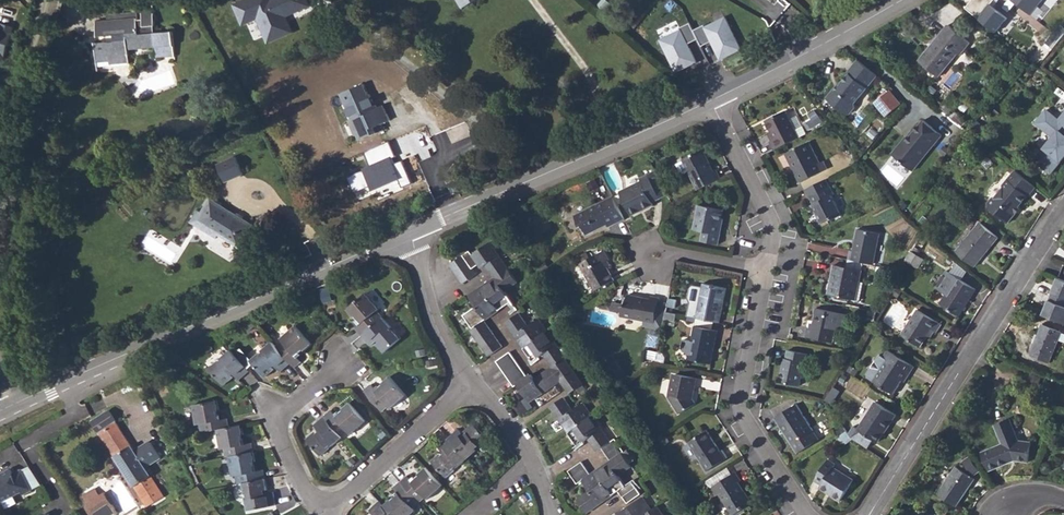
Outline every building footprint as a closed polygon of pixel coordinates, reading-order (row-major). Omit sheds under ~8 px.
[(267,41),(292,31),(286,17),(312,5),(310,0),(241,0),(231,4),(240,25),(257,18),(267,41)] [(966,10),(998,33),(1009,18),(993,6),(997,0),(974,0),(966,10)] [(1030,14),(1041,0),(1012,0),(1030,14)] [(95,42),(97,66),(111,65),(111,62),(130,61),(129,48),(156,47),(157,56),(175,54),(172,31),(154,32),(154,26),(155,24),(153,4),(141,4),(142,19),(137,19),(136,13),(107,15),(107,20),(96,21),(98,36),(108,36),(113,35),(114,41),(108,42),(108,41),(95,42)] [(742,50),(726,17),(705,27),(704,25),(694,30),(698,40),(702,47),(711,43),(720,61),(742,50)] [(6,66),(18,24),(1,19),(0,22),(0,64),(6,66)] [(698,40),(694,30),(690,23),(680,29),(681,30),(660,40),(676,74),(698,63),(689,45),(698,40)] [(925,51),(918,60),(938,76),(957,53),(959,55),(969,42),(947,24),(936,38),(939,40),(928,53),(925,51)] [(925,51),(928,53),(939,40),(936,38),(925,51)] [(878,75),(858,59),(848,72),(850,73),(841,84),(837,89),(835,88),(827,98),(846,113),(850,113),(855,107),(855,103),(878,75)] [(340,94),(351,119),(354,117),(358,126),(357,134),(360,140),(384,130),(382,124),(390,121),(383,104),(378,106),(375,108),(371,101),(373,100),(370,93),(368,94),(364,83),(340,94)] [(891,90),(877,99),(887,114),(900,104),(891,90)] [(877,99),(875,101),(885,115),(887,114),(877,99)] [(940,108),(951,117),(956,112),(944,103),(940,108)] [(1060,118),(1047,107),(1035,122),(1053,137),(1034,159),(1050,173),(1063,157),(1063,113),(1060,118)] [(769,140),(774,149),(798,137),(795,130),(785,111),(766,120),(771,130),(775,138),(771,139),(769,140)] [(951,117),(962,126),(966,121),(956,112),(951,117)] [(351,119),(348,120),(355,136),(357,134),(358,126),(354,117),(351,119)] [(942,135),(924,119),(907,139),(905,137),(891,153),(905,164),(912,157),(918,162),(942,135)] [(970,129),(976,133),(983,125),(977,120),(970,129)] [(795,130),(798,137),(805,134),(801,127),(795,130)] [(402,188),(414,183),(403,159),(395,162),(393,157),(396,155),(391,141),(367,151),(375,168),(353,178),(360,194),(398,178),(402,188)] [(785,153),(800,182),(827,169),(823,161),(819,162),(809,142),(785,153)] [(697,190),(719,179),(714,170),(712,171),(708,163),(709,163),(702,151),(694,156),(693,154),(681,160),(697,190)] [(912,157),(905,164),(912,170),(918,162),(912,157)] [(1016,170),(1004,185),(1004,188),(998,195),(993,196),(990,201),(990,205),(1011,221),(1019,212),(1016,209),(1028,195),(1029,197),(1037,187),(1016,170)] [(618,192),(630,216),(652,205),(651,202),(667,194),(655,171),(639,178),(640,181),(618,192)] [(804,190),(807,197),(809,196),(813,204),(809,206),(813,213),(815,212),(821,223),(831,218),(832,220),(842,215),(831,195),(834,194),(830,186),(828,186),(825,179),(804,190)] [(194,222),(216,237),(219,233),(240,246),(253,224),(242,217),(241,218),(237,216),(238,214),(211,197),(201,211),(194,222)] [(573,216),(578,227),(581,225),(586,234),(597,229),(597,227),(605,223),(607,226),(623,218),(612,197),(573,216)] [(717,235),(721,218),(723,209),(698,205),(693,230),(702,232),(700,241),(717,244),(719,235),(717,235)] [(194,222),(201,211),(198,209),(191,220),(194,222)] [(956,251),(974,266),(997,236),(980,222),(956,251)] [(515,233),(518,238),(527,233),(523,228),(515,233)] [(849,258),(873,263),(879,233),(858,229),(853,251),(850,250),(849,258)] [(462,255),(471,269),(477,265),(480,269),(486,265),(494,276),(468,295),(476,306),(463,315),(472,328),(470,330),(489,355),(502,346),(484,320),(511,301),(504,291),(517,282),(489,242),(471,254),(469,250),(462,255)] [(603,262),(605,261),(608,260),(603,250),(578,263),(594,291),(613,281),(606,268),(603,262)] [(910,263),(916,254),(911,251),(905,260),(910,263)] [(910,263),(916,267),(922,258),(916,254),(910,263)] [(449,264),(462,283),(475,274),(471,269),(462,255),(449,264)] [(536,265),(541,273),(548,269),(544,261),(536,265)] [(855,298),(860,269),(836,264),(830,293),(855,298)] [(855,298),(862,299),(868,271),(860,269),(855,298)] [(957,277),(946,270),(943,275),(942,275),(936,284),(937,285),(936,287),(946,294),(940,303),(958,315),(975,289),(964,281),(957,277)] [(1063,302),(1063,280),(1058,277),(1050,296),(1063,302)] [(713,321),(718,322),(724,288),(702,284),(701,287),(691,285),(688,287),(687,298),(689,303),(687,316),(695,318),(713,321)] [(354,316),(355,315),(358,318),(356,319),(353,322),(357,326),(355,328),(360,335),(382,317),(377,311),(379,308),(366,293),(347,308),(354,316)] [(646,321),(663,324),(664,319),(665,312),(667,304),(658,302),(659,299),(649,297),(648,300),(639,298),(639,297),(626,294),(624,304),(622,304),(619,315),(646,321)] [(1063,324),(1063,302),(1050,296),(1042,315),(1063,324)] [(809,328),(807,328),(805,336),(832,341),(835,328),(843,330),(846,313),(815,308),(814,313),(815,313),(813,323),(812,328),(809,328)] [(926,314),(918,308),(901,334),(920,345),(926,336),(931,328),(934,330),(935,331),(940,323),(935,319),(926,314)] [(926,314),(935,319),(936,317),(927,311),(926,314)] [(505,322),(531,360),(542,353),(551,366),(534,378),(530,373),(526,376),(516,383),(529,401),(559,381),(567,393),(582,383),(564,357),(565,356),(538,318),(527,325),(518,312),(505,322)] [(664,319),(675,321),(676,314),(665,312),(664,319)] [(360,335),(370,345),(377,339),(378,341),(376,344),(384,352),(400,338),(393,329),(391,330),(389,328),(391,326),(382,317),(360,335)] [(251,318),(241,326),(246,331),(256,323),(251,318)] [(713,321),(695,318),(693,326),(711,329),(713,321)] [(644,327),(662,331),(663,324),(646,321),(644,327)] [(1058,340),(1062,332),(1043,324),(1030,355),(1049,363),(1058,340)] [(276,346),(290,362),(295,368),(302,362),(298,358),(303,354),(301,352),(300,351),(303,349),(304,350),(311,343),(296,325),(280,339),(282,341),(276,346)] [(686,359),(709,364),(716,330),(711,329),(693,326),(690,341),(682,339),(680,349),(687,354),(686,359)] [(271,341),(261,350),(262,351),(260,353),(259,352),(251,359),(250,359),(253,363),(265,376),(274,369),(272,367),(275,364),(280,371),(290,362),(276,346),(271,341)] [(230,349),(220,357),(222,359),(219,361),(218,360),(209,367),(224,385),(233,377),(231,375),(234,373),(239,379),(249,370),(248,368),(235,354),(230,349)] [(241,349),(235,354),(248,368),(253,363),(250,359),(251,359),(241,349)] [(779,381),(799,385),(804,362),(806,362),(807,353),(788,349),(786,358),(783,358),(779,381)] [(867,372),(867,375),(873,380),(893,393),(902,380),(904,382),(914,366),(887,349),(883,356),(879,354),(867,372)] [(495,361),(513,386),(516,383),(526,376),(509,352),(495,361)] [(611,363),(618,374),(621,372),(614,361),(611,363)] [(611,363),(605,367),(616,384),(625,378),(621,372),(618,374),(611,363)] [(861,381),(869,387),(873,380),(867,375),(867,372),(864,376),(861,381)] [(670,379),(667,397),(678,414),(694,404),(689,396),(692,394),(695,377),(675,373),(674,380),(670,379)] [(363,389),(382,411),(388,406),(390,408),(406,395),(390,376),(382,383),(383,384),(381,386),(379,385),(377,383),(373,386),(370,383),(363,389)] [(550,405),(577,444),(578,444),(587,438),(596,450),(601,447),(609,459),(589,473),(581,461),(567,470),(576,483),(581,480),(589,490),(576,499),(586,513),(618,491),(626,502),(640,493),(632,480),(625,485),(618,474),(630,466),(621,451),(622,450),(619,445),(614,438),(610,441),(582,401),(572,408),(563,396),(550,405)] [(201,432),(217,429),(231,427),(229,418),(223,418),(223,413),(220,413),(218,413),(217,410),(219,410),(217,400),(193,404),(197,424),(200,424),(201,432)] [(873,440),(877,442),(885,429),(887,429),(896,414),(875,401),(858,430),(873,440)] [(324,416),(342,437),(348,431),(351,434),(366,420),(351,402),(343,408),(345,409),(342,412),(341,410),(339,409),(335,413),(332,410),(324,416)] [(810,432),(813,430),(796,404),(774,418),(788,440),(790,438),(799,451),(816,440),(810,432)] [(92,419),(147,507),(164,496),(146,468),(161,458),(149,439),(134,449),(109,409),(92,419)] [(324,416),(314,424),(320,431),(317,433),(316,431),(307,438),(321,454),(330,447),(329,446),(332,444),(333,445),(342,437),(324,416)] [(982,452),(989,470),(1015,459),(1029,461),(1031,442),(1019,440),(1009,419),(995,425),(1003,443),(982,452)] [(449,437),(467,458),(477,449),(476,448),(478,445),(479,446),(488,439),(472,422),(464,429),(466,432),(463,434),(458,428),(449,437)] [(217,429),(221,448),(223,448),(225,457),(228,456),(253,451),(252,442),(247,443),(246,437),(244,438),(242,438),(242,434),(243,434),(242,424),(231,427),(217,429)] [(836,431),(839,435),(847,430),(844,425),(836,431)] [(854,428),(851,436),(851,437),(868,448),(873,440),(858,430),(854,428)] [(687,442),(706,471),(726,458),(721,450),(719,452),(705,430),(687,442)] [(810,432),(816,440),(819,438),(813,430),(810,432)] [(650,442),(654,448),(664,441),(661,435),(650,442)] [(449,437),(438,446),(443,452),(441,454),(440,453),(431,460),(446,477),(454,469),(453,468),(456,466),(457,467),(467,458),(449,437)] [(228,456),(233,476),(235,475),(237,483),(243,482),(265,478),(263,469),(259,470),(258,464),(256,465),(254,465),(253,461),(255,461),(253,451),(228,456)] [(969,456),(963,461),(973,474),(979,470),(969,456)] [(814,480),(821,485),(819,488),(840,501),(844,494),(853,480),(833,467),(835,463),(828,459),(814,480)] [(938,494),(956,506),(975,479),(956,466),(938,494)] [(400,481),(419,502),(426,497),(428,499),(443,485),(426,467),(419,474),(420,475),(418,477),(416,476),(415,474),(411,478),(407,475),(400,481)] [(0,502),(22,491),(24,494),(31,490),(21,469),(13,473),(10,469),(0,474),(0,501),(0,502)] [(715,495),(718,494),(732,514),(733,514),(742,509),(741,507),(750,502),(742,490),(742,491),(736,482),(740,480),(734,472),(710,488),(715,495)] [(243,482),(245,494),(247,494),(248,496),(246,497),(248,510),(276,505),(273,492),(265,493),(264,489),(267,489),(265,478),(243,482)] [(393,514),(411,514),(416,510),(414,508),(419,502),(400,481),(394,487),(398,490),(393,494),(394,496),(396,497),(392,500),(391,499),(384,505),(393,514)] [(84,505),(100,495),(95,487),(79,497),(84,505)] [(684,496),(687,501),(698,495),(695,490),(684,496)] [(91,514),(96,514),(113,504),(105,492),(100,495),(84,505),(91,514)] [(616,514),(663,514),(657,505),(651,509),(643,496),(616,514)] [(370,509),(375,514),(393,514),(384,505),(379,500),(370,509)] [(118,513),(113,504),(96,514),(115,514),(118,513)] [(924,513),(927,513),(936,514),(937,507),(925,505),(924,513)]
